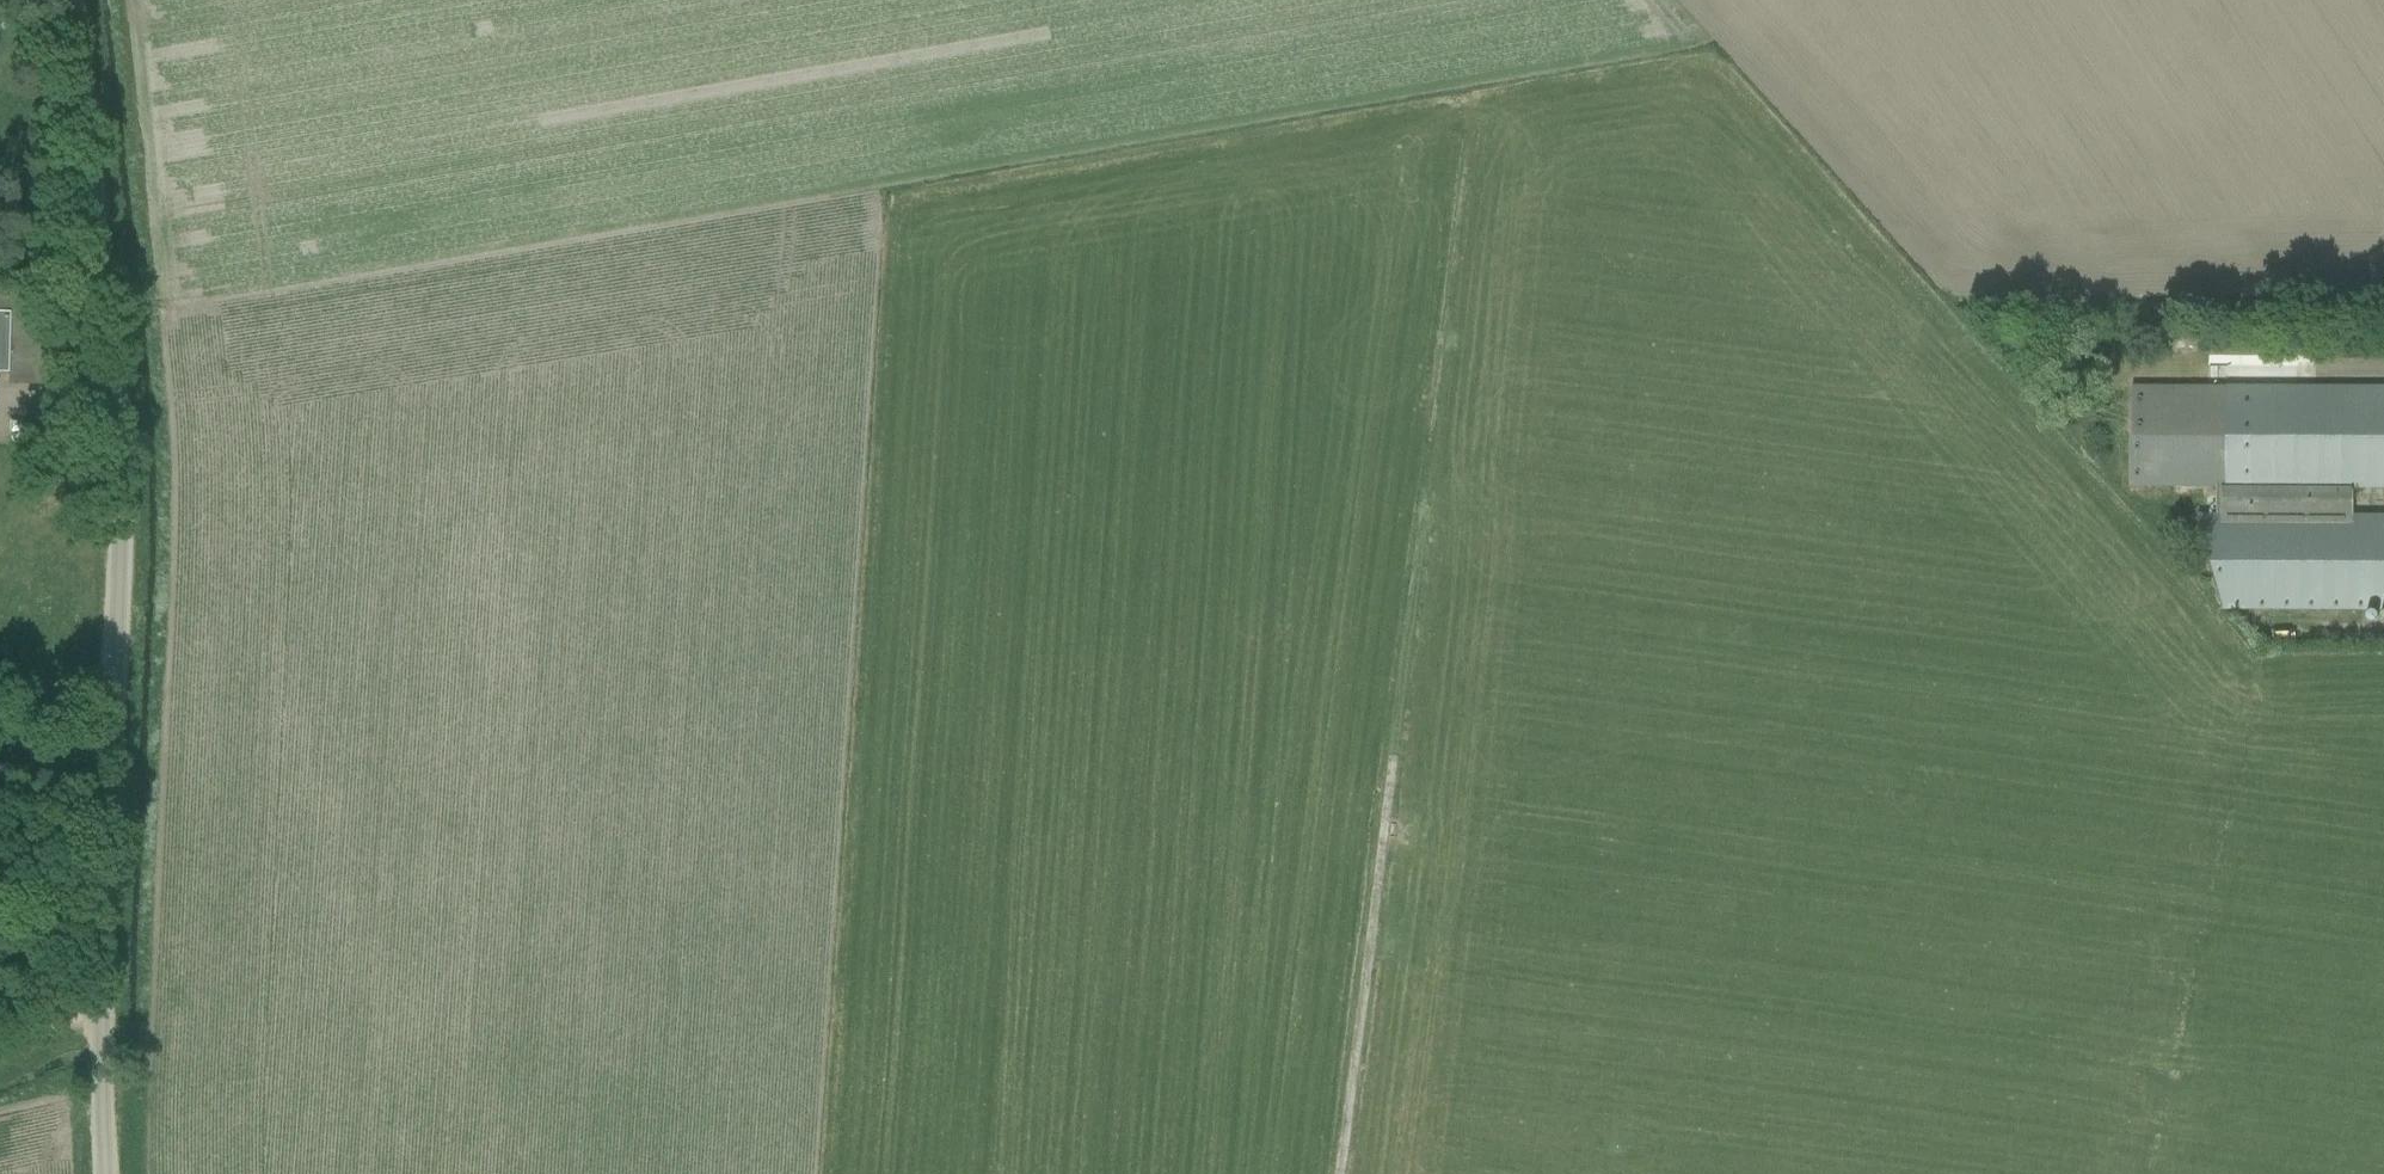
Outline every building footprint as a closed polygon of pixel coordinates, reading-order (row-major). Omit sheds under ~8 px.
[(10,373),(33,373),(35,343),(55,343),(56,313),(35,312),(35,299),(27,298),(26,311),(10,310),(0,310),(0,372),(10,373)] [(2215,608),(2383,609),(2383,383),(2132,382),(2132,485),(2215,486),(2215,608)]
